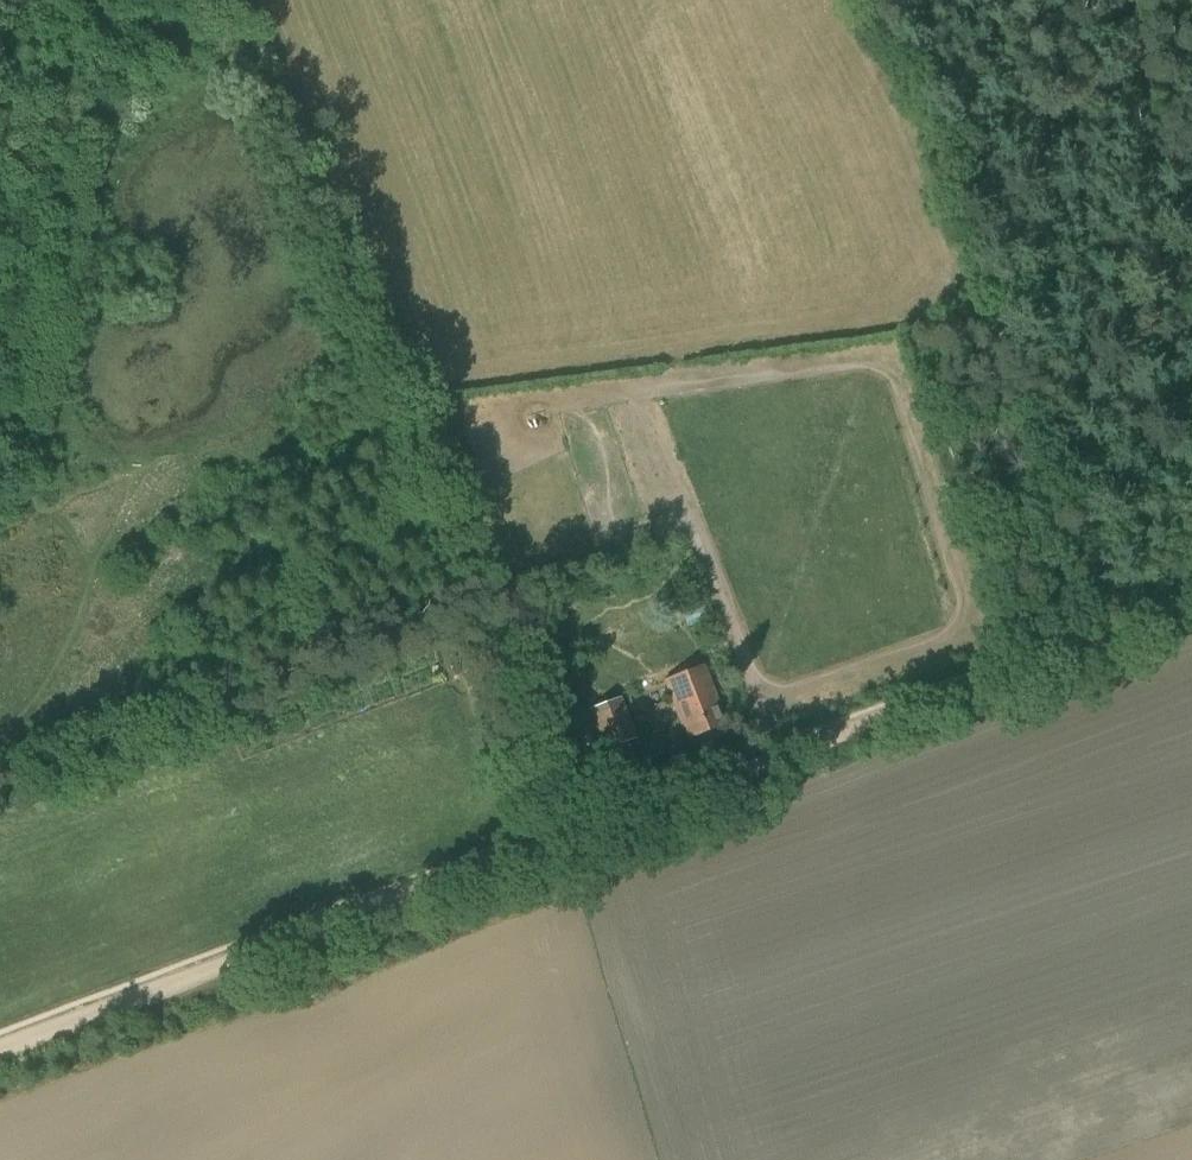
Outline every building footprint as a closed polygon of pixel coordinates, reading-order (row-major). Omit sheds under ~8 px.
[(717,701),(704,665),(663,681),(681,728),(684,727),(689,739),(724,726),(715,702),(717,701)] [(636,738),(620,697),(588,710),(603,751),(636,738)]
